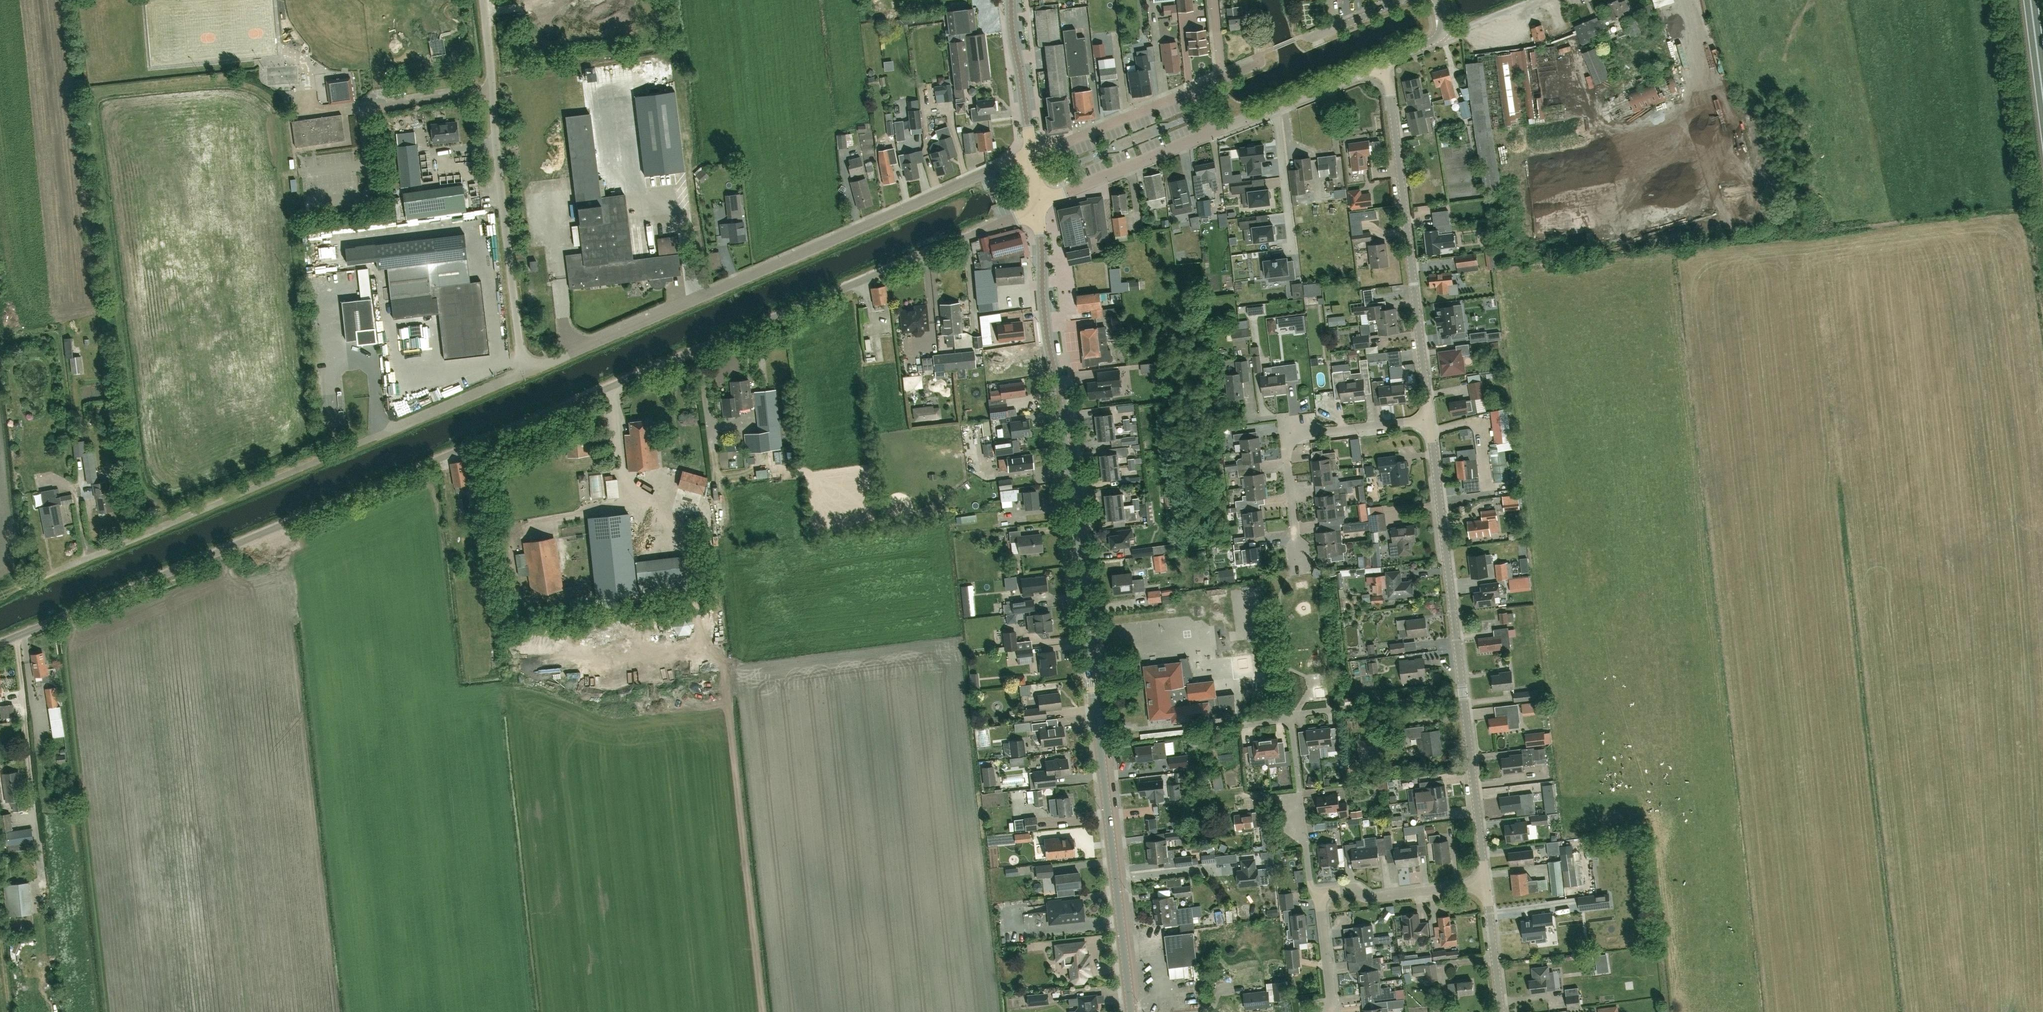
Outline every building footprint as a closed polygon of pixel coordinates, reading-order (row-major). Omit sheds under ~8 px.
[(1192,10),(1191,0),(1179,0),(1180,11),(1192,10)] [(1629,9),(1625,0),(1619,3),(1618,0),(1617,0),(1607,4),(1613,19),(1624,15),(1623,12),(1629,9)] [(1056,8),(1056,4),(1035,6),(1035,10),(1036,10),(1040,46),(1048,45),(1054,96),(1047,97),(1049,116),(1046,117),(1049,132),(1071,129),(1066,95),(1068,95),(1063,43),(1061,44),(1056,8)] [(1232,29),(1248,27),(1246,15),(1244,16),(1242,7),(1234,8),(1235,17),(1230,17),(1232,29)] [(947,12),(950,33),(948,33),(949,48),(950,48),(955,88),(968,87),(967,81),(971,80),(971,86),(982,85),(981,79),(989,78),(984,33),(970,35),(969,31),(975,30),(973,8),(947,12)] [(1618,39),(1630,34),(1631,37),(1641,32),(1634,15),(1623,19),(1628,30),(1616,35),(1618,39)] [(932,16),(920,17),(920,24),(932,23),(932,16)] [(1589,37),(1608,29),(1603,18),(1592,22),(1591,20),(1574,27),(1582,44),(1591,41),(1589,37)] [(1537,46),(1547,43),(1542,25),(1531,28),(1537,46)] [(1087,74),(1089,74),(1085,37),(1076,38),(1075,29),(1062,30),(1068,77),(1071,76),(1087,74)] [(1207,50),(1208,49),(1208,44),(1206,43),(1205,43),(1204,31),(1188,32),(1190,54),(1206,53),(1206,50),(1207,50)] [(1178,73),(1178,70),(1179,70),(1176,42),(1161,44),(1163,61),(1165,61),(1167,71),(1168,71),(1169,74),(1178,73)] [(1147,49),(1149,61),(1154,60),(1152,45),(1146,46),(1147,49)] [(1471,99),(1476,132),(1473,132),(1473,133),(1472,133),(1472,137),(1474,137),(1474,138),(1476,137),(1480,158),(1485,192),(1502,190),(1497,154),(1493,128),(1526,124),(1519,75),(1521,75),(1527,124),(1565,118),(1554,45),(1478,56),(1479,62),(1466,63),(1469,87),(1461,89),(1465,100),(1458,102),(1463,119),(1472,116),(1467,100),(1471,99)] [(1586,52),(1601,86),(1615,80),(1601,46),(1586,52)] [(1143,55),(1136,56),(1135,56),(1138,70),(1128,72),(1133,95),(1149,92),(1145,70),(1150,69),(1147,49),(1142,50),(1143,55)] [(1104,109),(1120,107),(1115,68),(1107,69),(1107,66),(1104,67),(1104,60),(1099,61),(1102,87),(1101,87),(1104,109)] [(1451,98),(1456,96),(1448,68),(1433,72),(1437,87),(1441,86),(1445,99),(1444,100),(1446,106),(1452,104),(1451,98)] [(1409,77),(1419,78),(1419,70),(1409,70),(1409,77)] [(1087,74),(1071,76),(1076,119),(1095,117),(1092,90),(1089,90),(1087,74)] [(351,78),(327,81),(330,104),(354,101),(351,78)] [(1419,78),(1406,81),(1408,90),(1406,91),(1409,104),(1416,102),(1418,111),(1408,113),(1410,121),(1412,120),(1415,134),(1428,131),(1423,108),(1432,106),(1429,92),(1423,94),(1419,78)] [(1681,80),(1672,81),(1673,95),(1682,94),(1681,80)] [(953,101),(950,84),(934,86),(935,95),(943,94),(944,102),(953,101)] [(645,175),(685,170),(675,91),(664,93),(663,85),(644,87),(644,95),(635,96),(645,175)] [(1615,104),(1619,119),(1671,102),(1667,90),(1662,92),(1660,89),(1623,101),(1618,87),(1607,91),(1612,105),(1615,104)] [(955,91),(956,103),(963,102),(962,90),(955,91)] [(978,114),(995,112),(994,99),(976,101),(977,107),(970,108),(972,122),(979,121),(978,114)] [(964,102),(963,102),(956,103),(957,113),(966,112),(964,102)] [(909,129),(920,128),(918,109),(907,111),(909,129)] [(625,194),(600,197),(590,114),(566,117),(583,253),(566,255),(570,289),(649,279),(650,282),(650,284),(653,287),(655,288),(657,288),(659,288),(662,287),(663,286),(665,285),(666,283),(666,281),(673,280),(672,276),(681,275),(678,254),(633,260),(625,194)] [(887,135),(894,135),(892,114),(885,114),(887,135)] [(342,115),(333,116),(292,122),(296,148),(346,141),(342,115)] [(1443,121),(1444,128),(1457,126),(1456,119),(1443,121)] [(432,125),(434,143),(459,140),(457,123),(432,125)] [(936,130),(939,140),(942,150),(930,153),(937,175),(953,170),(949,157),(957,155),(951,136),(948,126),(936,130)] [(977,132),(977,133),(973,133),(973,132),(963,133),(965,153),(975,152),(974,143),(978,142),(979,151),(993,149),(991,131),(977,132)] [(838,149),(847,148),(846,134),(836,135),(838,149)] [(1364,154),(1371,153),(1369,141),(1350,144),(1353,162),(1365,161),(1364,154)] [(402,186),(421,184),(417,144),(397,146),(402,186)] [(1264,145),(1255,146),(1254,145),(1251,145),(1250,147),(1242,147),(1243,162),(1247,162),(1249,174),(1262,173),(1260,160),(1266,160),(1264,145)] [(895,182),(891,164),(897,163),(894,148),(888,149),(879,151),(879,162),(884,184),(895,182)] [(901,170),(904,169),(906,179),(919,177),(914,152),(905,154),(898,155),(901,170)] [(1337,165),(1336,155),(1318,157),(1320,177),(1330,175),(1330,178),(1338,177),(1336,165),(1337,165)] [(851,176),(864,173),(860,157),(848,160),(849,166),(848,166),(851,176)] [(1296,160),(1298,173),(1290,174),(1292,194),(1305,193),(1304,179),(1312,178),(1310,158),(1296,160)] [(1215,172),(1217,171),(1215,162),(1196,166),(1197,175),(1201,175),(1202,183),(1211,181),(1213,190),(1219,189),(1215,172)] [(877,173),(877,170),(875,165),(866,167),(867,172),(872,171),(873,174),(877,173)] [(1150,200),(1166,197),(1161,173),(1145,176),(1150,200)] [(851,182),(854,192),(858,208),(872,204),(865,178),(851,182)] [(1192,205),(1186,179),(1171,182),(1176,209),(1192,205)] [(1253,183),(1232,186),(1233,194),(1242,193),(1249,192),(1250,206),(1271,204),(1270,198),(1271,197),(1271,192),(1269,191),(1269,189),(1265,189),(1254,190),(1253,183)] [(1350,208),(1372,205),(1371,193),(1361,194),(1361,189),(1348,190),(1350,208)] [(1123,214),(1130,213),(1129,209),(1128,209),(1126,196),(1126,194),(1114,195),(1116,211),(1122,210),(1123,214)] [(1081,205),(1059,209),(1067,245),(1071,244),(1072,252),(1069,252),(1071,264),(1094,259),(1090,239),(1110,235),(1103,200),(1101,198),(1095,207),(1091,204),(1081,206),(1081,205)] [(1212,215),(1210,199),(1197,201),(1199,216),(1200,222),(1212,220),(1212,215)] [(1627,206),(1633,212),(1640,206),(1634,200),(1627,206)] [(466,201),(434,203),(434,209),(466,207),(466,201)] [(730,217),(742,216),(740,205),(729,206),(730,217)] [(1434,226),(1450,224),(1448,213),(1433,215),(1434,226)] [(1128,234),(1126,216),(1113,218),(1115,236),(1128,234)] [(1199,216),(1191,217),(1193,230),(1200,228),(1199,216)] [(1258,219),(1240,221),(1241,229),(1253,228),(1255,242),(1275,239),(1274,234),(1276,233),(1275,228),(1273,226),(1273,224),(1259,226),(1258,219)] [(731,241),(745,240),(742,222),(729,224),(731,241)] [(1441,254),(1440,247),(1457,244),(1456,232),(1445,233),(1444,229),(1438,230),(1426,231),(1428,255),(1441,254)] [(1358,242),(1372,240),(1371,232),(1357,233),(1358,242)] [(994,265),(994,269),(1001,263),(1006,262),(1021,258),(1025,257),(1023,250),(1019,234),(990,241),(993,259),(994,265)] [(659,255),(678,252),(676,236),(657,238),(659,255)] [(990,241),(988,236),(979,239),(982,251),(978,252),(982,269),(993,266),(991,259),(993,259),(990,241)] [(1372,267),(1388,265),(1386,243),(1369,245),(1372,267)] [(1458,268),(1478,265),(1477,253),(1456,256),(1458,268)] [(467,257),(427,262),(387,267),(391,298),(431,293),(431,287),(435,286),(444,359),(489,354),(484,311),(474,312),(467,257)] [(1288,257),(1263,260),(1264,263),(1262,263),(1264,273),(1265,273),(1265,277),(1280,276),(1280,281),(1296,279),(1294,260),(1288,261),(1288,257)] [(1023,281),(1022,266),(1021,258),(1006,262),(1001,263),(994,269),(975,270),(979,304),(997,301),(996,283),(1003,283),(1023,281)] [(1120,267),(1110,268),(1112,292),(1129,290),(1128,281),(1121,282),(1120,267)] [(368,268),(358,269),(361,299),(342,301),(346,341),(358,340),(358,344),(376,342),(375,328),(374,328),(368,268)] [(1098,268),(1079,270),(1080,277),(1099,275),(1098,268)] [(1455,285),(1453,285),(1452,274),(1430,275),(1431,287),(1437,286),(1438,294),(1449,293),(1449,294),(1453,294),(1455,294),(1456,293),(1458,291),(1458,289),(1458,288),(1457,287),(1456,285),(1455,285)] [(883,303),(888,302),(885,286),(871,289),(873,304),(874,304),(875,311),(884,309),(883,303)] [(1410,299),(1408,286),(1397,288),(1399,300),(1410,299)] [(1101,294),(1078,296),(1080,310),(1093,309),(1094,318),(1120,314),(1119,307),(1103,310),(1101,294)] [(953,333),(961,333),(959,303),(940,305),(943,334),(944,334),(945,339),(946,339),(947,347),(955,346),(953,333)] [(1370,306),(1354,308),(1355,315),(1368,314),(1369,324),(1397,321),(1395,309),(1385,310),(1385,304),(1370,306)] [(1439,317),(1437,317),(1438,325),(1440,324),(1441,334),(1452,332),(1453,338),(1465,337),(1464,330),(1457,331),(1454,315),(1462,314),(1461,305),(1438,308),(1439,317)] [(916,336),(920,336),(923,332),(923,330),(928,330),(926,306),(915,307),(915,310),(912,310),(904,311),(903,313),(903,312),(901,315),(902,324),(904,326),(904,325),(906,327),(912,326),(912,328),(912,333),(916,336)] [(1257,314),(1256,306),(1248,307),(1248,315),(1257,314)] [(1478,306),(1467,306),(1467,324),(1479,323),(1478,306)] [(860,322),(869,321),(867,307),(858,308),(860,322)] [(991,335),(990,322),(989,315),(980,316),(982,336),(991,335)] [(1294,316),(1278,318),(1279,327),(1295,325),(1296,332),(1306,331),(1304,315),(1294,316)] [(1122,324),(1124,324),(1123,316),(1112,317),(1113,325),(1114,332),(1123,331),(1122,324)] [(1340,316),(1328,317),(1329,326),(1341,325),(1340,316)] [(1397,321),(1369,324),(1371,332),(1379,331),(1380,335),(1398,333),(1397,321)] [(1022,338),(1020,322),(1007,323),(1007,322),(996,323),(998,342),(1008,341),(1007,340),(1022,338)] [(1112,361),(1113,359),(1113,357),(1111,356),(1111,350),(1108,350),(1105,327),(1082,330),(1087,366),(1100,364),(1099,361),(1108,360),(1110,361),(1112,361)] [(1233,341),(1251,339),(1249,327),(1232,329),(1233,341)] [(1471,333),(1472,342),(1487,340),(1486,331),(1471,333)] [(1355,349),(1371,347),(1369,335),(1353,336),(1355,349)] [(975,348),(982,347),(981,336),(973,337),(975,348)] [(1457,352),(1441,354),(1442,361),(1441,363),(1441,366),(1443,367),(1444,374),(1456,372),(1456,370),(1463,369),(1461,356),(1470,355),(1469,344),(1456,346),(1457,352)] [(1259,346),(1252,347),(1255,372),(1262,371),(1260,355),(1259,346)] [(1285,350),(1285,365),(1293,365),(1293,350),(1285,350)] [(934,371),(976,367),(974,351),(933,355),(934,371)] [(1388,354),(1389,360),(1390,366),(1402,365),(1401,353),(1388,354)] [(72,374),(83,372),(81,355),(70,357),(72,374)] [(1242,381),(1250,380),(1248,360),(1237,362),(1238,374),(1226,376),(1229,400),(1244,398),(1242,381)] [(1351,375),(1354,400),(1366,399),(1363,379),(1363,380),(1362,377),(1369,377),(1367,360),(1360,361),(1361,374),(1351,375)] [(1142,372),(1154,371),(1153,362),(1141,363),(1142,372)] [(1124,369),(1129,393),(1139,391),(1134,366),(1124,369)] [(1276,394),(1273,375),(1272,367),(1265,368),(1266,376),(1261,376),(1264,395),(1276,394)] [(1351,371),(1333,373),(1335,389),(1341,388),(1342,401),(1354,400),(1351,375),(1351,371)] [(1090,400),(1101,398),(1102,401),(1111,399),(1111,397),(1120,396),(1119,384),(1120,384),(1118,372),(1099,374),(1100,384),(1088,385),(1090,400)] [(1276,394),(1288,393),(1285,373),(1273,375),(1276,394)] [(1391,380),(1391,385),(1392,385),(1394,403),(1407,401),(1404,378),(1391,380)] [(731,382),(733,397),(723,399),(725,416),(740,414),(739,408),(752,407),(752,406),(757,405),(759,427),(759,432),(744,434),(746,453),(782,448),(780,425),(776,389),(755,392),(752,392),(752,396),(750,396),(750,395),(751,395),(749,380),(731,382)] [(1381,404),(1394,403),(1392,385),(1391,385),(1384,386),(1383,380),(1372,382),(1374,396),(1380,396),(1381,404)] [(1472,400),(1485,397),(1482,380),(1469,383),(1472,400)] [(1000,385),(1001,390),(991,392),(992,399),(1002,398),(1025,395),(1023,382),(1000,385)] [(1473,414),(1473,413),(1479,412),(1476,401),(1466,403),(1466,401),(1450,404),(1453,415),(1466,412),(1466,415),(1473,414)] [(991,418),(1005,416),(1008,416),(1006,404),(989,406),(991,418)] [(914,421),(941,418),(940,407),(933,408),(933,406),(912,408),(913,416),(914,416),(914,421)] [(1506,408),(1491,411),(1494,444),(1490,444),(1495,483),(1509,480),(1505,449),(1511,448),(1510,436),(1506,408)] [(1098,428),(1115,426),(1113,414),(1097,416),(1098,428)] [(1131,432),(1138,431),(1137,423),(1130,424),(1129,419),(1123,419),(1125,431),(1131,430),(1131,432)] [(1004,437),(1012,437),(1029,435),(1028,420),(1010,422),(1011,423),(1003,424),(1003,430),(1004,437)] [(628,471),(658,468),(655,437),(653,437),(652,429),(648,429),(647,421),(630,422),(631,434),(625,434),(628,471)] [(987,422),(988,438),(995,438),(994,422),(987,422)] [(1115,426),(1098,428),(1100,440),(1116,438),(1115,426)] [(1241,440),(1242,452),(1261,450),(1259,437),(1248,439),(1247,433),(1234,434),(1235,440),(1241,440)] [(1123,445),(1136,444),(1135,436),(1122,437),(1123,445)] [(667,446),(676,446),(676,437),(667,438),(667,446)] [(1012,452),(1011,440),(993,442),(994,454),(1012,452)] [(1018,448),(1025,447),(1024,440),(1016,441),(1018,448)] [(723,451),(735,450),(734,441),(722,442),(723,451)] [(1109,448),(1110,454),(1101,455),(1103,468),(1119,466),(1118,457),(1128,456),(1127,447),(1109,448)] [(1237,461),(1239,471),(1252,469),(1251,463),(1262,461),(1261,450),(1242,452),(1243,458),(1239,458),(1237,461)] [(87,483),(98,481),(93,451),(82,453),(87,483)] [(790,451),(779,452),(780,465),(791,464),(790,451)] [(1312,461),(1313,473),(1332,471),(1340,470),(1339,466),(1338,464),(1336,463),(1337,462),(1336,452),(1323,454),(1324,459),(1312,461)] [(1008,457),(1008,464),(1009,470),(1017,469),(1017,470),(1033,468),(1031,455),(1016,457),(1008,457)] [(1380,472),(1384,471),(1391,470),(1393,484),(1409,482),(1406,461),(1394,463),(1393,456),(1383,458),(1379,458),(1380,472)] [(1457,461),(1459,470),(1460,478),(1471,477),(1472,481),(1479,480),(1477,458),(1470,459),(1457,461)] [(456,491),(468,489),(464,461),(451,463),(456,491)] [(1373,465),(1366,466),(1366,476),(1374,476),(1373,465)] [(1119,466),(1103,468),(1104,480),(1120,478),(1119,466)] [(1252,469),(1239,471),(1239,477),(1245,476),(1246,488),(1265,486),(1264,474),(1252,475),(1252,469)] [(1347,481),(1339,482),(1338,476),(1333,476),(1332,471),(1313,473),(1314,485),(1326,484),(1327,490),(1348,487),(1347,481)] [(608,497),(607,474),(594,475),(595,498),(608,497)] [(682,475),(677,487),(701,494),(705,482),(682,475)] [(1018,477),(1011,478),(998,480),(999,490),(1012,488),(1019,487),(1018,477)] [(622,478),(610,479),(611,496),(623,496),(622,478)] [(100,512),(114,510),(109,481),(93,483),(95,497),(97,497),(100,512)] [(1243,496),(1243,500),(1236,501),(1237,507),(1250,506),(1249,499),(1267,497),(1265,486),(1246,488),(1247,495),(1243,496)] [(1316,497),(1317,509),(1340,506),(1342,506),(1341,499),(1340,494),(1348,493),(1348,487),(1327,490),(1327,495),(1316,497)] [(42,491),(44,506),(41,507),(46,536),(65,533),(59,505),(74,502),(72,494),(61,496),(61,497),(56,498),(55,489),(42,491)] [(1027,509),(1037,507),(1035,491),(1025,492),(1025,493),(1018,493),(1018,489),(1011,490),(1000,491),(1001,501),(1012,500),(1017,500),(1025,500),(1027,509)] [(1107,508),(1124,506),(1122,493),(1106,495),(1107,508)] [(475,510),(469,511),(467,498),(457,499),(459,510),(456,510),(457,517),(460,516),(460,517),(470,515),(475,514),(475,510)] [(1518,500),(1504,503),(1505,509),(1519,507),(1518,500)] [(1124,506),(1107,508),(1109,520),(1124,518),(1125,521),(1137,520),(1136,512),(1135,512),(1134,510),(1140,509),(1140,503),(1134,504),(1124,506)] [(1250,506),(1237,507),(1231,508),(1231,512),(1237,511),(1238,517),(1244,517),(1245,524),(1264,522),(1263,510),(1251,512),(1250,506)] [(1340,506),(1317,509),(1318,521),(1331,519),(1331,525),(1340,524),(1344,524),(1343,517),(1337,518),(1337,512),(1339,512),(1340,510),(1340,506)] [(1489,519),(1497,518),(1496,510),(1482,511),(1484,520),(1469,522),(1471,537),(1491,534),(1489,519)] [(637,593),(629,512),(588,517),(597,598),(637,593)] [(1006,513),(994,514),(995,527),(1007,526),(1006,513)] [(1386,530),(1384,514),(1371,515),(1373,532),(1386,530)] [(1365,521),(1344,524),(1345,532),(1366,530),(1365,521)] [(1235,538),(1235,544),(1248,542),(1247,536),(1265,534),(1264,522),(1245,524),(1246,536),(1235,538)] [(1317,533),(1318,545),(1342,542),(1341,530),(1340,524),(1331,525),(1328,526),(1328,532),(1317,533)] [(1394,543),(1398,543),(1399,555),(1411,553),(1410,542),(1416,541),(1415,535),(1417,535),(1418,534),(1417,529),(1416,528),(1414,528),(1414,526),(1392,529),(1394,543)] [(1128,538),(1132,537),(1132,530),(1119,531),(1119,535),(1111,536),(1112,548),(1113,550),(1113,551),(1115,552),(1116,553),(1119,552),(1120,551),(1121,550),(1121,548),(1121,547),(1129,545),(1128,538)] [(1019,553),(1042,551),(1040,534),(1020,536),(1020,531),(1009,532),(1010,542),(1018,542),(1019,553)] [(562,588),(554,538),(524,543),(532,593),(562,588)] [(1249,548),(1248,542),(1235,544),(1234,544),(1235,550),(1242,549),(1243,562),(1262,560),(1261,547),(1249,548)] [(1344,554),(1343,552),(1345,552),(1347,550),(1346,545),(1345,543),(1342,543),(1342,542),(1318,545),(1319,557),(1331,556),(1332,561),(1345,559),(1344,554)] [(1133,557),(1154,554),(1153,546),(1132,549),(1133,557)] [(647,555),(647,560),(649,580),(685,576),(683,555),(668,557),(667,553),(647,555)] [(1497,554),(1492,555),(1491,554),(1483,555),(1483,554),(1470,555),(1472,572),(1478,572),(1478,576),(1488,575),(1487,563),(1498,562),(1497,554)] [(1529,572),(1527,558),(1520,559),(1521,573),(1529,572)] [(1507,562),(1496,564),(1498,580),(1509,578),(1507,562)] [(1219,571),(1220,583),(1235,581),(1234,573),(1234,569),(1223,570),(1219,571)] [(1382,594),(1382,589),(1387,589),(1386,585),(1388,585),(1389,597),(1413,595),(1412,582),(1401,583),(1400,572),(1387,574),(1388,580),(1386,580),(1385,576),(1367,578),(1368,584),(1373,583),(1374,595),(1380,594),(1382,594)] [(1142,578),(1132,580),(1132,574),(1114,576),(1114,577),(1112,577),(1113,584),(1115,584),(1116,594),(1127,592),(1134,591),(1144,590),(1142,578)] [(1032,590),(1046,589),(1045,576),(1031,578),(1030,577),(1021,578),(1023,595),(1032,594),(1032,590)] [(1512,591),(1532,589),(1530,576),(1510,579),(1512,591)] [(1495,595),(1500,594),(1499,582),(1486,584),(1487,591),(1475,592),(1477,605),(1496,603),(1495,595)] [(961,587),(964,616),(971,616),(967,586),(961,587)] [(1150,603),(1162,601),(1160,590),(1148,592),(1150,603)] [(1361,603),(1371,602),(1370,594),(1360,595),(1361,603)] [(1030,600),(1013,602),(1012,602),(1014,612),(1032,610),(1030,600)] [(1507,613),(1507,612),(1501,613),(1502,622),(1514,620),(1513,613),(1507,613)] [(675,619),(682,636),(699,629),(692,613),(675,619)] [(1042,633),(1043,631),(1052,630),(1050,613),(1034,614),(1034,615),(1027,616),(1028,628),(1029,632),(1036,631),(1036,632),(1037,632),(1038,633),(1042,633)] [(1399,621),(1400,630),(1401,635),(1409,634),(1409,636),(1427,634),(1425,618),(1407,620),(1399,621)] [(1479,638),(1481,650),(1511,646),(1509,627),(1494,629),(1495,636),(1479,638)] [(1005,651),(1016,650),(1018,664),(1034,662),(1032,647),(1017,649),(1015,631),(1003,633),(1005,651)] [(1391,654),(1406,652),(1404,642),(1390,644),(1391,654)] [(1041,675),(1056,673),(1054,660),(1055,660),(1054,651),(1038,653),(1041,675)] [(43,683),(49,681),(46,664),(44,664),(42,653),(32,655),(33,663),(32,663),(34,677),(42,676),(43,683)] [(1418,675),(1425,674),(1423,658),(1416,659),(1416,660),(1409,661),(1409,660),(1401,661),(1404,685),(1419,683),(1418,675)] [(1218,717),(1218,712),(1217,706),(1222,705),(1223,714),(1238,713),(1234,679),(1219,681),(1220,690),(1215,691),(1214,681),(1184,684),(1181,662),(1145,666),(1151,719),(1172,717),(1172,722),(1211,718),(1218,717)] [(1370,673),(1379,672),(1377,662),(1369,663),(1370,673)] [(1494,689),(1513,687),(1512,671),(1504,672),(1504,674),(1492,675),(1494,689)] [(45,689),(48,708),(59,706),(56,687),(45,689)] [(1538,690),(1528,691),(1514,693),(1515,702),(1529,700),(1539,699),(1538,690)] [(1038,695),(1039,708),(1023,710),(1024,720),(1031,719),(1032,721),(1046,719),(1045,717),(1046,717),(1045,710),(1061,708),(1059,693),(1038,695)] [(1546,703),(1526,704),(1527,716),(1547,715),(1546,703)] [(15,716),(13,704),(0,706),(0,707),(1,718),(15,716)] [(1519,728),(1519,722),(1520,722),(1518,706),(1506,707),(1507,713),(1498,714),(1498,717),(1489,718),(1490,732),(1509,730),(1509,729),(1519,728)] [(53,738),(64,736),(65,736),(62,718),(50,720),(53,738)] [(1046,719),(1032,721),(1033,730),(1039,729),(1042,746),(1065,743),(1063,726),(1047,728),(1046,722),(1046,719)] [(1015,732),(1030,730),(1030,722),(1014,724),(1015,732)] [(1320,729),(1318,729),(1321,747),(1327,746),(1328,752),(1339,750),(1338,739),(1332,740),(1330,727),(1329,727),(1329,726),(1328,726),(1321,726),(1320,727),(1320,729)] [(1425,755),(1441,753),(1439,730),(1424,731),(1424,726),(1405,728),(1406,735),(1410,738),(1418,737),(1418,744),(1424,743),(1425,755)] [(1321,747),(1318,729),(1317,729),(1317,728),(1316,727),(1309,728),(1308,729),(1308,730),(1307,730),(1308,743),(1302,744),(1303,755),(1315,753),(1314,748),(1321,747)] [(1546,744),(1545,733),(1545,732),(1525,734),(1527,746),(1546,744)] [(1193,742),(1200,747),(1205,739),(1198,735),(1191,736),(1191,741),(1195,740),(1193,742)] [(1378,755),(1378,751),(1379,751),(1377,738),(1357,741),(1360,757),(1378,755)] [(1025,755),(1023,739),(1009,741),(1011,756),(1025,755)] [(1289,752),(1285,753),(1285,751),(1279,751),(1277,739),(1266,740),(1268,758),(1275,757),(1275,763),(1286,762),(1286,761),(1290,760),(1289,752)] [(1268,758),(1266,740),(1254,742),(1255,754),(1249,755),(1250,766),(1268,764),(1268,758)] [(1165,743),(1152,745),(1136,747),(1138,761),(1154,759),(1153,757),(1163,756),(1163,758),(1167,757),(1165,743)] [(1546,758),(1545,748),(1533,749),(1534,759),(1546,758)] [(1523,765),(1533,764),(1532,756),(1522,758),(1522,754),(1514,755),(1514,757),(1502,759),(1504,773),(1524,770),(1523,765)] [(1188,755),(1169,757),(1170,768),(1189,766),(1188,755)] [(1029,772),(1031,788),(1055,786),(1054,776),(1068,775),(1066,759),(1045,761),(1046,770),(1029,772)] [(15,811),(24,810),(18,773),(3,775),(6,795),(13,794),(15,811)] [(1007,784),(1029,784),(1029,775),(1007,775),(1007,784)] [(1164,800),(1163,793),(1165,793),(1163,780),(1140,783),(1141,796),(1150,794),(1151,801),(1164,800)] [(1416,788),(1417,801),(1447,797),(1445,785),(1433,786),(1433,780),(1420,782),(1420,787),(1416,788)] [(1180,783),(1169,785),(1170,800),(1181,799),(1180,783)] [(1543,786),(1546,813),(1556,812),(1552,784),(1543,786)] [(1028,803),(1034,803),(1035,806),(1043,805),(1041,790),(1033,790),(1026,791),(1028,803)] [(1263,790),(1264,798),(1255,799),(1257,813),(1252,814),(1235,816),(1237,830),(1244,829),(1245,832),(1254,831),(1253,827),(1260,826),(1260,825),(1267,824),(1265,798),(1267,798),(1266,790),(1263,790)] [(1317,798),(1318,805),(1319,813),(1339,810),(1340,817),(1348,816),(1347,802),(1339,803),(1337,793),(1331,794),(1332,796),(1317,798)] [(1503,811),(1521,808),(1519,794),(1501,797),(1503,811)] [(1053,817),(1059,816),(1071,814),(1073,814),(1072,804),(1069,805),(1068,797),(1049,799),(1050,814),(1053,813),(1053,817)] [(1447,797),(1417,801),(1419,812),(1423,812),(1424,817),(1437,816),(1436,810),(1448,809),(1447,797)] [(1160,809),(1162,821),(1171,819),(1169,807),(1160,809)] [(13,829),(11,813),(0,815),(0,831),(13,829)] [(1558,813),(1545,814),(1539,815),(1531,816),(1532,825),(1559,822),(1558,813)] [(1393,825),(1403,824),(1402,815),(1392,816),(1393,825)] [(1037,829),(1035,816),(1023,818),(1025,831),(1037,829)] [(1507,841),(1529,838),(1527,821),(1520,822),(1520,824),(1505,826),(1507,841)] [(1166,832),(1168,832),(1169,839),(1186,837),(1185,830),(1185,831),(1184,824),(1165,826),(1166,832)] [(1273,850),(1271,824),(1265,825),(1266,833),(1263,833),(1265,844),(1267,844),(1268,850),(1273,850)] [(27,843),(33,842),(31,829),(0,833),(0,840),(1,846),(16,844),(16,850),(27,849),(27,843)] [(1419,845),(1426,844),(1424,830),(1417,831),(1419,845)] [(1386,849),(1393,848),(1391,834),(1384,835),(1384,837),(1386,849)] [(1436,862),(1450,860),(1448,840),(1441,841),(1440,834),(1429,835),(1430,843),(1433,842),(1436,862)] [(1387,854),(1386,849),(1384,837),(1376,838),(1377,840),(1371,841),(1372,847),(1364,847),(1366,865),(1380,864),(1379,855),(1387,854)] [(1046,858),(1075,855),(1073,839),(1058,840),(1058,838),(1044,840),(1046,858)] [(1147,841),(1148,852),(1167,850),(1166,839),(1147,841)] [(1560,854),(1558,841),(1547,842),(1548,855),(1560,854)] [(1224,855),(1228,845),(1222,843),(1217,853),(1224,855)] [(1329,864),(1338,863),(1336,843),(1327,844),(1318,845),(1321,865),(1329,864)] [(1366,865),(1364,847),(1358,848),(1357,843),(1345,845),(1347,859),(1353,859),(1354,867),(1366,865)] [(1408,866),(1419,864),(1417,845),(1406,846),(1408,866)] [(1408,866),(1406,846),(1395,848),(1397,867),(1408,866)] [(1174,854),(1173,849),(1167,850),(1148,852),(1150,863),(1171,860),(1170,854),(1174,854)] [(1534,862),(1533,850),(1509,853),(1511,864),(1534,862)] [(1573,853),(1566,855),(1568,869),(1575,868),(1573,853)] [(1192,857),(1188,858),(1176,859),(1177,866),(1192,864),(1192,857)] [(1243,870),(1238,871),(1239,886),(1259,884),(1257,869),(1256,869),(1255,859),(1242,861),(1243,870)] [(1564,894),(1560,860),(1549,861),(1552,895),(1564,894)] [(1053,877),(1052,864),(1031,866),(1032,871),(1036,871),(1036,878),(1053,877)] [(1566,886),(1577,885),(1575,868),(1564,869),(1566,886)] [(1079,885),(1080,885),(1079,871),(1055,873),(1056,887),(1065,886),(1066,895),(1074,894),(1074,890),(1080,889),(1079,885)] [(1528,880),(1527,872),(1512,874),(1514,893),(1529,892),(1529,891),(1539,890),(1537,879),(1528,880)] [(1172,887),(1182,886),(1181,878),(1172,879),(1172,887)] [(6,916),(33,913),(30,882),(3,886),(6,916)] [(1191,885),(1175,887),(1176,897),(1192,895),(1191,885)] [(1279,894),(1280,909),(1294,908),(1293,892),(1279,894)] [(1598,908),(1598,907),(1597,895),(1597,894),(1578,896),(1580,910),(1598,908)] [(1609,894),(1597,895),(1598,907),(1611,905),(1609,894)] [(1154,898),(1156,910),(1178,908),(1178,907),(1177,899),(1174,899),(1174,896),(1171,896),(1168,896),(1154,898)] [(1552,902),(1554,908),(1564,906),(1562,899),(1552,902)] [(1048,901),(1050,923),(1084,919),(1082,900),(1061,903),(1061,900),(1048,901)] [(1182,924),(1194,923),(1192,906),(1178,907),(1178,908),(1156,910),(1157,923),(1164,922),(1164,925),(1179,923),(1182,924)] [(1291,909),(1284,910),(1285,921),(1288,921),(1289,928),(1293,928),(1293,929),(1306,927),(1306,924),(1307,924),(1308,923),(1307,915),(1306,915),(1305,915),(1305,913),(1292,914),(1291,909)] [(1427,922),(1421,923),(1421,925),(1419,925),(1418,913),(1403,914),(1406,937),(1420,936),(1420,935),(1428,934),(1427,922)] [(1534,920),(1522,922),(1524,940),(1535,939),(1535,943),(1547,942),(1545,924),(1553,923),(1552,913),(1533,915),(1534,920)] [(1457,932),(1456,924),(1455,923),(1450,924),(1449,915),(1438,916),(1439,926),(1435,926),(1436,935),(1440,935),(1441,940),(1441,946),(1457,945),(1457,941),(1456,934),(1457,932)] [(1195,932),(1194,923),(1182,924),(1181,926),(1181,932),(1165,934),(1169,967),(1170,979),(1185,978),(1183,965),(1197,963),(1194,932),(1195,932)] [(1353,926),(1354,935),(1344,936),(1346,948),(1366,946),(1365,941),(1374,940),(1373,924),(1367,925),(1353,926)] [(1306,927),(1293,929),(1293,930),(1288,930),(1288,938),(1294,938),(1295,948),(1288,949),(1289,965),(1300,963),(1298,948),(1300,948),(1300,943),(1307,942),(1306,935),(1307,935),(1306,927)] [(1071,977),(1072,979),(1076,983),(1083,982),(1086,978),(1086,975),(1091,975),(1091,971),(1089,971),(1089,967),(1090,967),(1090,964),(1087,962),(1086,958),(1082,955),(1082,951),(1077,952),(1076,943),(1056,946),(1057,960),(1071,959),(1073,970),(1074,971),(1071,974),(1071,977)] [(1366,946),(1346,948),(1347,961),(1359,959),(1360,966),(1380,963),(1381,963),(1381,957),(1373,958),(1371,946),(1366,947),(1366,946)] [(1434,960),(1447,958),(1446,952),(1446,949),(1433,951),(1434,960)] [(1608,971),(1606,954),(1595,955),(1597,973),(1608,971)] [(1425,963),(1432,962),(1431,955),(1420,956),(1421,963),(1425,963)] [(1584,974),(1592,967),(1586,961),(1579,969),(1584,974)] [(1380,963),(1360,966),(1361,971),(1359,971),(1360,983),(1380,981),(1378,968),(1380,968),(1380,963)] [(1413,976),(1426,975),(1427,981),(1438,980),(1436,963),(1412,966),(1413,976)] [(1533,968),(1534,980),(1530,980),(1531,992),(1548,991),(1547,984),(1552,983),(1552,978),(1550,978),(1548,966),(1533,968)] [(1562,972),(1554,973),(1556,981),(1563,979),(1562,972)] [(1459,994),(1473,993),(1472,980),(1448,983),(1448,989),(1459,988),(1459,994)] [(1274,1000),(1288,999),(1286,981),(1272,982),(1274,1000)] [(1380,981),(1360,983),(1362,995),(1372,994),(1372,1000),(1396,997),(1396,990),(1391,990),(1390,987),(1381,988),(1380,981)] [(1581,1008),(1578,988),(1565,989),(1568,1009),(1581,1008)] [(1246,1008),(1270,1006),(1268,990),(1244,993),(1246,1008)] [(1048,1004),(1048,993),(1027,994),(1028,1006),(1048,1004)] [(1098,1011),(1095,1009),(1097,1006),(1096,1002),(1095,995),(1078,997),(1079,1004),(1080,1005),(1076,1011),(1070,1011),(1098,1011)] [(1388,1006),(1387,1000),(1374,1001),(1375,1007),(1364,1009),(1364,1011),(1388,1011),(1388,1006)] [(1401,1011),(1409,1011),(1408,1002),(1402,1002),(1402,1007),(1392,1007),(1393,1011),(1401,1011)]
